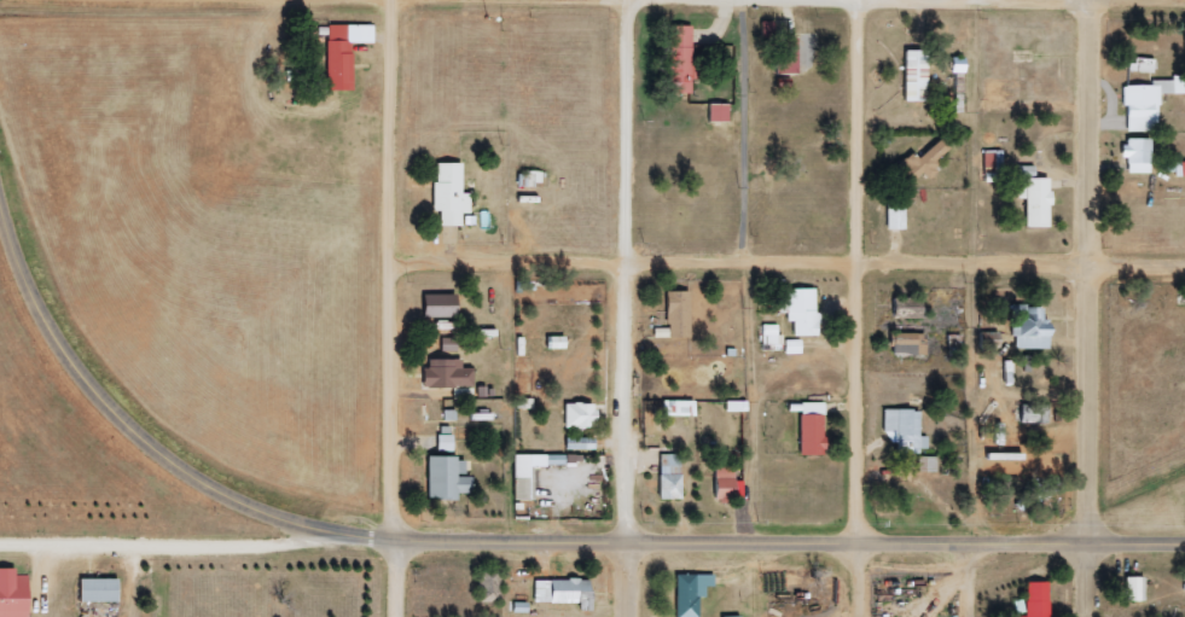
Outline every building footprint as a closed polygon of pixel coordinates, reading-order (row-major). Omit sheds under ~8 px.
[(371,42),(371,24),(324,25),(325,90),(351,90),(350,43),(371,42)] [(691,26),(667,26),(666,93),(690,94),(690,78),(702,79),(702,58),(690,58),(691,26)] [(795,74),(795,38),(777,37),(777,74),(795,74)] [(903,101),(925,101),(926,50),(904,50),(903,101)] [(1154,59),(1135,59),(1134,72),(1154,73),(1154,59)] [(1006,95),(1006,81),(986,80),(986,95),(1006,95)] [(1125,132),(1158,131),(1157,87),(1153,87),(1153,85),(1124,86),(1125,132)] [(727,122),(727,104),(707,104),(707,122),(727,122)] [(948,149),(939,139),(917,158),(912,153),(893,170),(906,185),(921,171),(927,179),(938,169),(932,163),(948,149)] [(1002,151),(983,151),(983,173),(1002,173),(1002,151)] [(432,211),(438,211),(438,226),(459,226),(460,214),(469,214),(470,193),(460,193),(460,163),(433,163),(432,211)] [(1034,166),(1018,166),(1018,199),(1024,199),(1024,227),(1048,227),(1048,178),(1034,178),(1034,166)] [(904,196),(886,196),(886,230),(904,229),(904,196)] [(792,337),(817,336),(816,313),(814,313),(813,289),(785,289),(786,322),(792,322),(792,337)] [(689,342),(688,291),(665,291),(666,342),(689,342)] [(429,296),(429,304),(421,305),(422,319),(454,317),(453,294),(429,296)] [(891,319),(920,318),(919,295),(891,295),(891,319)] [(1048,349),(1048,320),(1042,320),(1042,306),(1012,306),(1013,349),(1048,349)] [(779,324),(764,325),(765,345),(780,345),(779,324)] [(925,354),(924,333),(889,334),(889,355),(925,354)] [(801,354),(801,340),(784,341),(785,354),(801,354)] [(441,342),(441,351),(455,350),(455,341),(441,342)] [(694,401),(662,400),(662,416),(693,416),(694,401)] [(563,428),(593,428),(593,404),(564,403),(563,428)] [(798,455),(822,455),(822,403),(798,403),(798,455)] [(919,436),(918,410),(882,410),(882,432),(896,431),(896,453),(927,452),(927,436),(919,436)] [(452,451),(452,436),(436,435),(436,451),(452,451)] [(532,501),(531,466),(563,466),(563,454),(512,455),(513,501),(532,501)] [(426,499),(455,500),(455,494),(471,494),(471,477),(464,477),(464,457),(426,457),(426,499)] [(936,457),(917,457),(917,472),(936,472),(936,457)] [(733,481),(733,466),(713,466),(712,502),(732,502),(732,495),(741,495),(742,481),(733,481)] [(27,575),(14,575),(14,569),(0,569),(0,616),(27,616),(27,575)] [(500,571),(478,570),(477,603),(499,604),(500,571)] [(698,597),(704,597),(705,587),(712,587),(713,576),(675,575),(674,616),(698,616),(698,597)] [(1124,578),(1124,602),(1144,601),(1144,577),(1124,578)] [(116,579),(78,579),(77,602),(115,602),(116,579)] [(578,603),(578,612),(589,612),(590,580),(548,579),(547,603),(578,603)] [(1048,583),(1026,583),(1026,616),(1049,616),(1048,583)]
